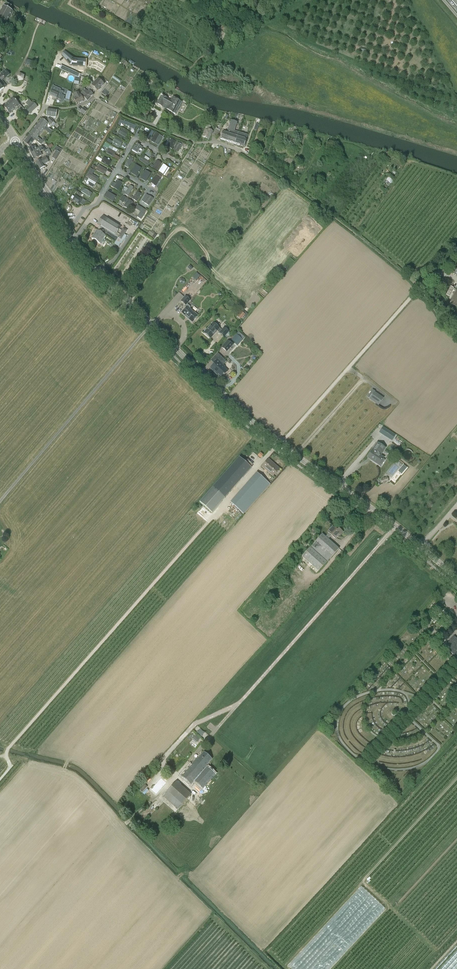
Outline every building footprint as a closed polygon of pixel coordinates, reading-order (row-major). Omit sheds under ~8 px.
[(13,11),(10,10),(12,6),(9,4),(5,2),(3,6),(0,12),(0,19),(6,23),(10,15),(12,16),(14,12),(13,11)] [(63,56),(70,66),(84,66),(84,60),(74,59),(66,53),(66,54),(64,56),(63,56)] [(89,61),(88,67),(94,67),(102,72),(105,66),(98,61),(89,61)] [(59,69),(79,78),(81,75),(66,68),(64,71),(59,69)] [(23,81),(27,81),(28,74),(22,70),(20,73),(16,77),(18,82),(23,81)] [(88,86),(94,92),(96,90),(97,91),(104,84),(98,79),(97,78),(93,83),(93,82),(88,86)] [(51,91),(49,96),(56,99),(57,98),(62,101),(65,96),(62,95),(63,92),(60,90),(61,89),(53,86),(51,89),(52,89),(51,91)] [(84,91),(81,94),(85,101),(86,100),(87,101),(93,95),(92,94),(94,92),(88,86),(86,88),(84,91)] [(73,99),(77,105),(84,101),(79,92),(74,95),(75,98),(73,99)] [(176,114),(182,102),(173,97),(171,100),(162,95),(157,104),(162,107),(163,106),(167,108),(166,109),(176,114)] [(13,98),(6,104),(3,107),(7,111),(7,112),(8,113),(9,113),(10,114),(15,109),(19,114),(24,110),(13,98)] [(27,108),(31,112),(37,107),(33,102),(27,108)] [(46,116),(56,117),(57,110),(47,109),(46,116)] [(42,119),(38,124),(44,129),(48,123),(42,119)] [(122,121),(121,123),(125,125),(130,127),(129,128),(131,129),(135,130),(136,126),(122,121)] [(38,124),(34,129),(40,134),(44,129),(38,124)] [(215,130),(213,135),(217,137),(220,132),(221,131),(220,130),(221,128),(222,124),(221,124),(220,126),(220,125),(218,129),(216,128),(216,130),(215,130)] [(213,131),(209,129),(211,127),(207,125),(206,127),(207,128),(202,136),(208,140),(213,131)] [(120,128),(118,133),(125,138),(128,133),(120,128)] [(230,134),(228,141),(235,144),(237,136),(238,132),(234,131),(235,129),(232,128),(231,131),(231,132),(230,134)] [(35,140),(41,145),(44,142),(38,137),(40,134),(34,129),(29,136),(35,140)] [(154,132),(150,130),(145,138),(149,141),(154,132)] [(223,131),(220,139),(228,141),(230,134),(231,132),(231,131),(228,130),(227,133),(223,131)] [(160,134),(156,132),(151,141),(155,143),(160,134)] [(30,147),(35,140),(29,136),(24,142),(30,147)] [(115,137),(113,142),(120,146),(123,141),(115,137)] [(167,146),(172,149),(176,141),(169,138),(168,141),(169,142),(167,146)] [(177,142),(173,149),(178,152),(182,145),(177,142)] [(106,153),(114,157),(116,152),(112,150),(113,148),(111,147),(112,146),(105,143),(103,146),(108,149),(106,153)] [(135,145),(132,150),(137,153),(140,149),(141,150),(143,147),(137,144),(136,146),(135,145)] [(46,150),(43,146),(42,146),(42,147),(37,150),(34,145),(28,149),(31,155),(37,151),(38,151),(39,151),(40,152),(43,150),(45,154),(47,156),(51,153),(49,149),(46,150)] [(42,156),(45,154),(43,150),(40,152),(39,151),(38,151),(37,151),(31,155),(34,160),(42,156)] [(139,160),(148,166),(150,162),(144,158),(146,156),(143,154),(142,157),(141,156),(139,160)] [(36,163),(40,170),(40,169),(41,171),(44,169),(44,168),(45,167),(44,165),(49,162),(46,157),(41,160),(36,163)] [(104,157),(101,162),(108,166),(111,161),(104,157)] [(157,160),(152,167),(157,171),(162,163),(157,160)] [(168,167),(163,164),(159,171),(163,175),(168,167)] [(99,165),(96,171),(104,175),(106,170),(99,165)] [(135,167),(131,175),(136,177),(140,170),(135,167)] [(144,171),(140,178),(144,181),(149,174),(144,171)] [(89,173),(87,177),(97,182),(99,178),(89,173)] [(156,176),(151,183),(156,186),(161,179),(156,176)] [(89,179),(86,184),(93,188),(96,183),(89,179)] [(123,184),(118,181),(114,188),(118,191),(123,184)] [(134,188),(130,185),(126,192),(123,191),(121,193),(124,195),(125,194),(128,196),(134,188)] [(92,193),(83,188),(81,192),(90,197),(92,193)] [(141,194),(137,192),(132,199),(137,202),(141,194)] [(108,194),(105,198),(113,203),(116,198),(108,194)] [(146,194),(142,201),(149,206),(154,199),(149,195),(149,196),(146,194)] [(76,195),(72,200),(80,205),(83,200),(76,195)] [(137,217),(141,219),(146,211),(138,205),(135,209),(140,212),(137,217)] [(121,227),(105,217),(100,226),(97,230),(92,239),(100,244),(105,235),(106,233),(109,235),(108,237),(113,240),(115,236),(121,239),(127,230),(124,228),(121,232),(119,230),(121,227)] [(148,221),(147,220),(144,224),(151,229),(155,223),(150,219),(148,221)] [(187,307),(182,313),(192,322),(198,316),(189,308),(190,307),(187,304),(190,301),(185,296),(181,301),(187,307)] [(244,308),(238,316),(245,322),(251,314),(244,308)] [(224,337),(229,332),(224,328),(222,330),(213,323),(204,333),(210,339),(217,331),(224,337)] [(227,352),(229,350),(233,345),(227,340),(221,348),(227,352)] [(222,378),(227,372),(222,367),(223,366),(218,360),(210,368),(213,372),(214,371),(219,375),(218,376),(220,378),(221,377),(222,378)] [(383,399),(374,393),(375,391),(373,390),(368,397),(379,405),(383,399)] [(389,429),(385,434),(391,438),(394,433),(389,429)] [(379,465),(384,457),(381,455),(386,448),(378,443),(368,458),(379,465)] [(225,498),(252,468),(240,457),(200,502),(212,513),(225,498)] [(273,465),(267,460),(262,467),(273,477),(279,469),(274,464),(273,465)] [(270,484),(257,472),(230,502),(244,514),(270,484)] [(329,533),(325,537),(328,539),(332,535),(335,539),(339,535),(340,536),(343,532),(339,528),(337,530),(333,526),(328,532),(329,533)] [(322,534),(314,543),(310,547),(302,557),(318,572),(327,562),(339,549),(339,548),(339,549),(328,539),(325,537),(322,534)] [(454,636),(445,647),(456,658),(456,639),(454,636)] [(203,788),(215,774),(206,766),(212,759),(203,752),(197,759),(197,758),(181,775),(191,784),(194,780),(203,788)] [(191,794),(177,781),(163,796),(178,810),(191,794)] [(165,810),(169,806),(162,800),(159,804),(165,810)]
